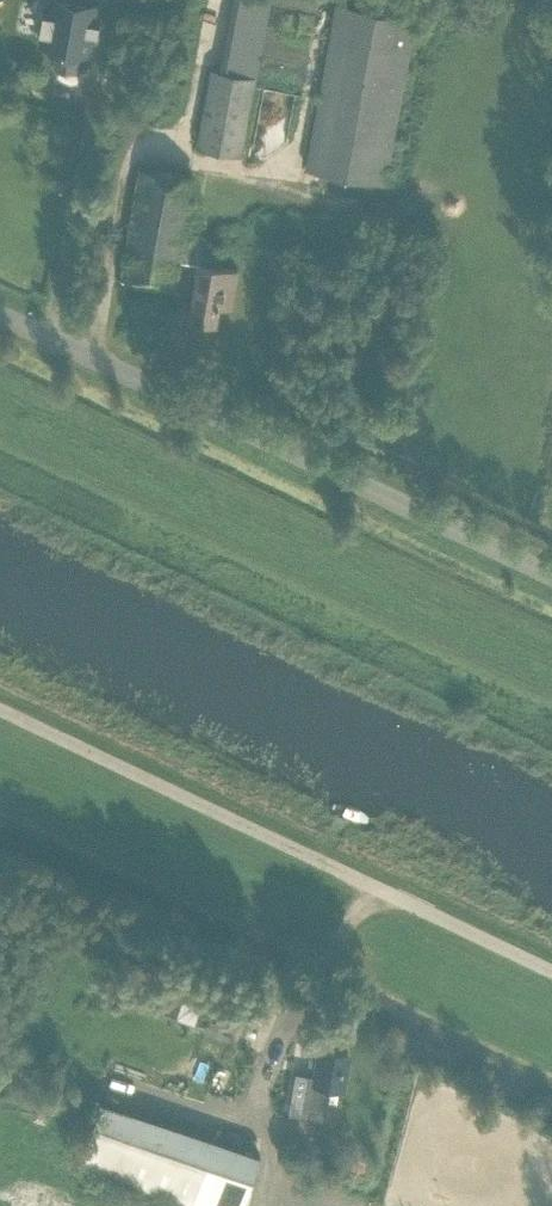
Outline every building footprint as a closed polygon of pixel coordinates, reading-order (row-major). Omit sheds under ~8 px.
[(98,5),(70,0),(59,0),(52,36),(59,38),(54,64),(78,69),(83,42),(90,44),(98,5)] [(270,0),(233,0),(220,69),(212,68),(198,145),(241,153),(270,0)] [(384,181),(384,179),(414,16),(337,2),(307,167),(384,181)] [(174,288),(192,179),(193,176),(141,167),(122,278),(135,280),(135,282),(174,288)] [(201,238),(198,254),(215,258),(219,242),(201,238)] [(232,306),(238,269),(200,262),(190,316),(216,320),(219,303),(232,306)] [(342,1084),(348,1048),(323,1043),(316,1078),(309,1077),(303,1113),(325,1117),(331,1082),(342,1084)] [(261,1154),(101,1099),(79,1163),(205,1205),(243,1205),(261,1154)] [(351,1145),(343,1167),(366,1176),(374,1154),(351,1145)]
